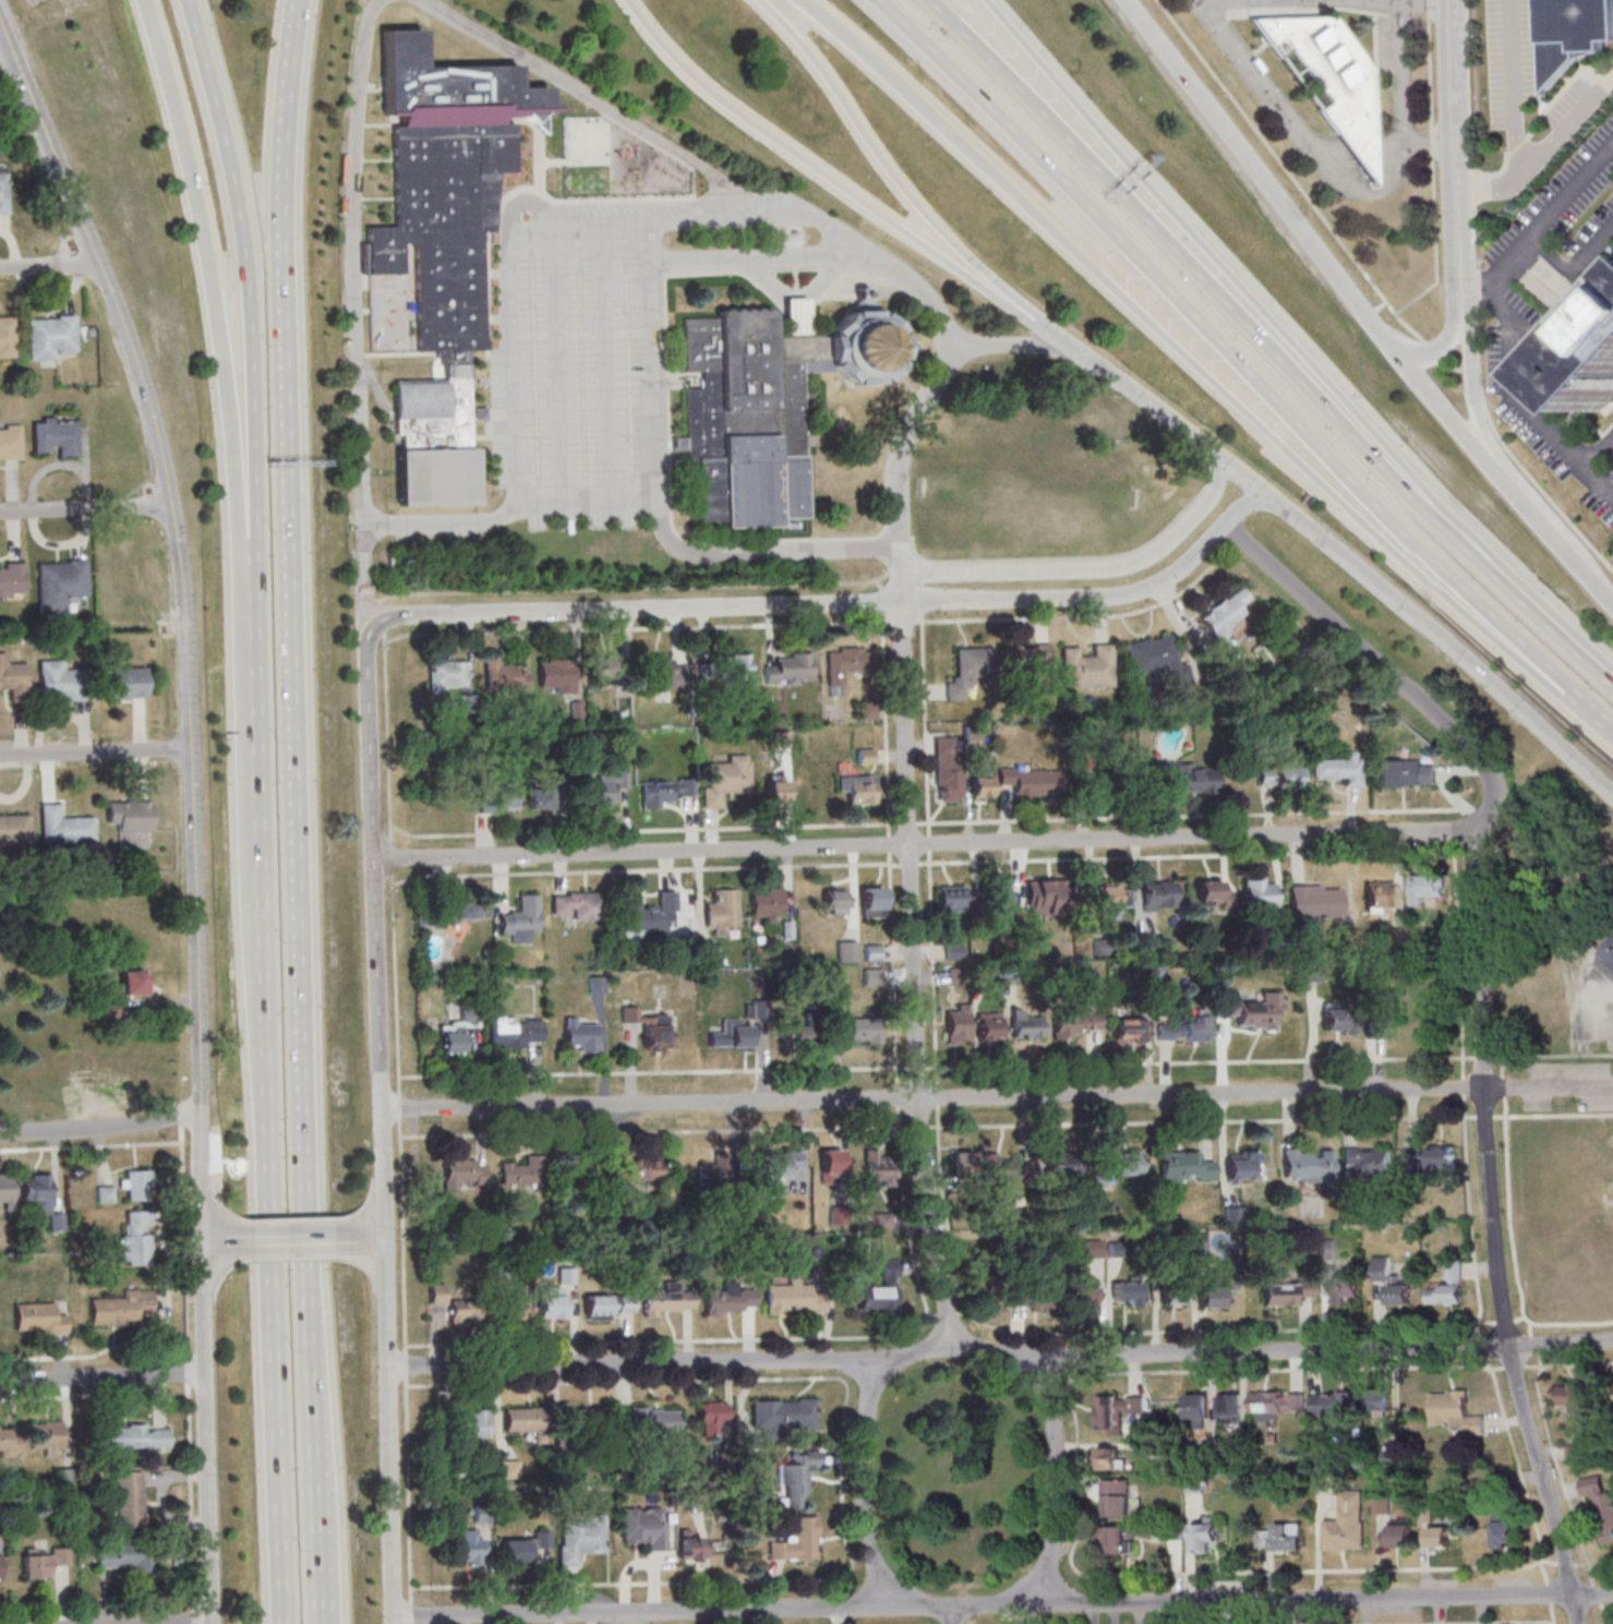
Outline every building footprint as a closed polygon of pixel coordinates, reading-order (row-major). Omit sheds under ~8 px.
[(1546,93),(1579,57),(1606,49),(1606,37),(1612,37),(1612,0),(1541,0),(1546,93)] [(1249,17),(1371,184),(1379,184),(1374,69),(1334,15),(1249,17)] [(480,229),(483,349),(467,349),(469,448),(473,448),(476,503),(397,505),(396,449),(400,449),(400,433),(394,434),(393,381),(444,380),(444,364),(437,364),(437,350),(370,351),(368,227),(395,227),(394,173),(393,127),(400,127),(400,112),(384,112),(382,29),(421,29),(422,67),(517,64),(517,87),(547,87),(547,101),(555,101),(555,110),(544,111),(544,133),(525,116),(502,116),(503,123),(514,122),(515,170),(498,170),(493,230),(480,229)] [(0,172),(0,214),(9,214),(9,172),(0,172)] [(872,311),(855,312),(854,301),(872,300),(872,311)] [(718,313),(724,309),(730,312),(735,308),(741,312),(745,308),(750,311),(755,308),(760,311),(766,308),(772,312),(773,335),(829,334),(830,362),(830,371),(803,372),(806,517),(778,518),(778,527),(722,528),(722,520),(697,520),(696,461),(686,462),(684,387),(702,387),(701,371),(684,371),(683,318),(718,317),(718,313)] [(850,312),(855,312),(872,311),(878,311),(899,330),(900,360),(880,381),(852,382),(830,362),(829,334),(850,312)] [(73,314),(74,350),(53,351),(53,358),(27,359),(26,318),(56,317),(56,314),(73,314)] [(13,357),(11,315),(0,316),(0,357),(13,357)] [(1561,372),(1612,315),(1612,405),(1605,413),(1561,372)] [(29,422),(39,421),(39,416),(51,416),(51,420),(74,419),(75,455),(56,456),(56,444),(44,445),(45,450),(31,452),(29,422)] [(20,457),(0,458),(0,428),(2,428),(2,424),(17,423),(20,457)] [(35,563),(37,613),(64,612),(63,594),(84,594),(83,557),(64,558),(64,562),(35,563)] [(25,597),(24,562),(0,562),(0,597),(25,597)] [(1249,619),(1241,606),(1250,600),(1242,588),(1199,615),(1215,640),(1249,619)] [(1126,643),(1134,674),(1167,666),(1173,690),(1194,685),(1189,663),(1178,665),(1171,632),(1126,643)] [(1007,644),(1006,673),(1052,673),(1052,644),(1007,644)] [(1063,688),(1113,687),(1113,644),(1091,644),(1092,655),(1078,655),(1078,645),(1062,646),(1063,688)] [(828,687),(844,686),(844,671),(874,671),(873,647),(827,648),(828,687)] [(946,679),(946,699),(968,699),(967,677),(992,676),(992,647),(956,648),(956,679),(946,679)] [(7,663),(7,653),(0,653),(0,689),(9,689),(9,701),(27,701),(27,663),(7,663)] [(766,665),(766,682),(812,682),(812,653),(779,653),(779,665),(766,665)] [(750,677),(750,654),(719,654),(719,677),(750,677)] [(673,657),(650,657),(650,690),(687,690),(687,666),(673,666),(673,657)] [(612,658),(588,658),(588,681),(612,681),(612,658)] [(36,660),(37,700),(89,699),(88,666),(60,667),(60,659),(36,660)] [(575,692),(574,659),(539,660),(539,693),(575,692)] [(430,662),(430,691),(465,691),(465,662),(430,662)] [(519,671),(519,662),(486,662),(486,687),(527,688),(528,671),(519,671)] [(147,698),(146,668),(104,668),(104,698),(147,698)] [(962,801),(962,738),(936,738),(936,801),(962,801)] [(1360,752),(1340,752),(1340,759),(1313,759),(1313,779),(1343,779),(1343,787),(1360,787),(1360,752)] [(702,786),(702,808),(722,808),(723,793),(746,793),(746,760),(730,760),(730,763),(707,763),(707,786),(702,786)] [(1437,760),(1378,760),(1378,786),(1437,786),(1437,760)] [(1216,792),(1216,768),(1196,768),(1196,762),(1159,762),(1159,775),(1175,776),(1175,792),(1216,792)] [(1260,763),(1260,785),(1302,785),(1302,763),(1260,763)] [(1060,769),(999,768),(999,785),(1012,785),(1012,797),(1060,797),(1060,769)] [(627,787),(627,772),(615,772),(615,787),(627,787)] [(611,810),(611,773),(598,773),(598,782),(583,782),(583,810),(611,810)] [(803,774),(767,774),(767,800),(803,800),(803,774)] [(849,803),(875,803),(875,775),(838,775),(838,791),(849,791),(849,803)] [(992,776),(971,776),(971,800),(992,800),(992,776)] [(695,797),(695,779),(641,780),(642,808),(662,808),(662,797),(695,797)] [(515,787),(481,787),(481,811),(515,811),(515,787)] [(552,787),(529,787),(529,809),(552,809),(552,787)] [(151,800),(107,800),(107,822),(118,822),(118,832),(151,832),(151,800)] [(37,803),(38,843),(92,841),(91,816),(57,817),(56,802),(37,803)] [(27,842),(26,814),(0,814),(0,843),(27,842)] [(1445,874),(1411,874),(1411,906),(1423,906),(1423,895),(1445,895),(1445,874)] [(1244,908),(1277,908),(1277,879),(1244,879),(1244,908)] [(1030,913),(1065,913),(1065,880),(1030,880),(1030,913)] [(1175,910),(1175,881),(1143,881),(1143,910),(1175,910)] [(1198,881),(1198,904),(1228,904),(1228,881),(1198,881)] [(984,882),(984,917),(1009,917),(1009,882),(984,882)] [(1365,882),(1365,912),(1396,912),(1396,882),(1365,882)] [(1097,885),(1097,911),(1130,911),(1130,885),(1097,885)] [(965,911),(965,886),(939,886),(939,912),(965,911)] [(1290,916),(1343,916),(1343,886),(1290,886),(1290,916)] [(783,887),(751,887),(751,920),(774,920),(774,916),(783,916),(783,887)] [(884,917),(884,887),(862,887),(862,917),(884,917)] [(737,889),(715,889),(715,901),(706,901),(706,934),(727,934),(727,925),(737,925),(737,889)] [(824,889),(824,914),(851,914),(851,889),(824,889)] [(622,939),(666,939),(666,912),(676,912),(676,891),(656,891),(656,902),(621,903),(622,939)] [(604,892),(553,892),(553,919),(604,919),(604,892)] [(539,894),(520,894),(520,912),(501,912),(501,933),(512,933),(512,943),(530,943),(530,934),(539,933),(539,894)] [(489,899),(455,899),(455,910),(442,910),(442,921),(489,921),(489,899)] [(1602,952),(1612,963),(1612,940),(1602,952)] [(838,961),(857,961),(857,941),(838,941),(838,961)] [(946,959),(961,959),(961,943),(946,943),(946,959)] [(1321,981),(1321,963),(1303,963),(1303,981),(1321,981)] [(146,970),(119,970),(119,994),(146,994),(146,970)] [(1282,992),(1261,991),(1261,1001),(1216,1000),(1216,1017),(1238,1018),(1238,1028),(1280,1030),(1282,992)] [(1378,1021),(1399,1021),(1399,992),(1378,992),(1378,1021)] [(1054,1013),(1054,1034),(1100,1033),(1099,1002),(1070,1003),(1070,1013),(1054,1013)] [(115,1003),(101,1003),(101,1016),(115,1016),(115,1003)] [(441,1053),(463,1053),(463,1027),(479,1027),(479,1005),(462,1005),(462,1022),(441,1022),(441,1053)] [(946,1044),(970,1044),(970,1005),(946,1005),(946,1044)] [(667,1016),(639,1016),(639,1007),(623,1007),(623,1024),(643,1024),(644,1049),(668,1049),(667,1016)] [(1354,1032),(1354,1007),(1324,1007),(1324,1032),(1354,1032)] [(1042,1039),(1042,1018),(1024,1018),(1024,1009),(1012,1009),(1012,1039),(1042,1039)] [(1000,1038),(1000,1013),(977,1013),(977,1038),(1000,1038)] [(881,1041),(881,1017),(829,1017),(829,1041),(881,1041)] [(491,1047),(543,1047),(543,1018),(491,1018),(491,1047)] [(724,1019),(724,1043),(750,1043),(750,1019),(724,1019)] [(1147,1041),(1147,1019),(1114,1019),(1114,1041),(1147,1041)] [(1208,1041),(1208,1019),(1158,1019),(1158,1041),(1208,1041)] [(597,1020),(565,1021),(565,1044),(577,1044),(577,1052),(598,1052),(597,1020)] [(779,1045),(815,1045),(815,1025),(779,1025),(779,1045)] [(1402,1147),(1402,1173),(1453,1173),(1453,1147),(1402,1147)] [(890,1185),(890,1157),(878,1157),(878,1148),(864,1148),(864,1185),(890,1185)] [(1343,1148),(1343,1176),(1391,1176),(1391,1148),(1343,1148)] [(840,1149),(821,1149),(821,1182),(840,1182),(840,1149)] [(1334,1149),(1283,1150),(1284,1179),(1335,1178),(1334,1149)] [(953,1151),(952,1177),(972,1178),(973,1152),(953,1151)] [(1215,1161),(1203,1161),(1203,1151),(1160,1151),(1160,1183),(1215,1183),(1215,1161)] [(1258,1151),(1227,1151),(1227,1181),(1258,1181),(1258,1151)] [(1139,1176),(1139,1152),(1112,1152),(1112,1176),(1139,1176)] [(1048,1184),(1080,1184),(1080,1153),(1048,1153),(1048,1184)] [(501,1183),(540,1183),(540,1155),(526,1155),(526,1163),(501,1163),(501,1183)] [(445,1156),(445,1189),(457,1189),(457,1182),(486,1182),(486,1165),(475,1165),(475,1156),(445,1156)] [(761,1176),(788,1176),(788,1169),(800,1169),(800,1156),(761,1156),(761,1176)] [(611,1158),(611,1192),(628,1192),(627,1180),(660,1180),(660,1157),(611,1158)] [(1034,1159),(990,1159),(990,1188),(1034,1188),(1034,1159)] [(698,1163),(698,1186),(730,1186),(730,1163),(698,1163)] [(121,1190),(127,1190),(127,1200),(151,1200),(151,1170),(121,1170),(121,1190)] [(4,1202),(4,1210),(13,1210),(13,1174),(0,1174),(0,1202),(4,1202)] [(50,1213),(50,1174),(22,1175),(22,1201),(31,1201),(31,1214),(51,1214),(51,1231),(65,1231),(65,1213),(50,1213)] [(99,1202),(114,1202),(113,1186),(98,1187),(99,1202)] [(122,1265),(153,1265),(153,1210),(122,1211),(122,1265)] [(1102,1240),(1083,1240),(1083,1257),(1102,1257),(1102,1240)] [(1321,1258),(1333,1258),(1333,1240),(1321,1240),(1321,1258)] [(1386,1304),(1411,1305),(1411,1283),(1391,1283),(1392,1256),(1373,1256),(1372,1281),(1387,1281),(1386,1304)] [(857,1311),(898,1311),(898,1260),(882,1260),(882,1286),(857,1286),(857,1311)] [(1461,1260),(1448,1260),(1448,1284),(1427,1284),(1427,1304),(1461,1304),(1461,1260)] [(1332,1303),(1358,1303),(1358,1274),(1332,1274),(1332,1303)] [(826,1312),(826,1293),(811,1293),(811,1285),(799,1285),(799,1279),(787,1279),(787,1285),(766,1285),(766,1313),(826,1312)] [(1199,1308),(1224,1308),(1224,1289),(1233,1289),(1233,1280),(1212,1280),(1212,1286),(1199,1286),(1199,1308)] [(1139,1281),(1113,1281),(1113,1306),(1139,1306),(1139,1281)] [(663,1290),(644,1290),(644,1312),(693,1312),(693,1291),(679,1291),(679,1282),(663,1282),(663,1290)] [(1263,1304),(1313,1304),(1313,1282),(1263,1282),(1263,1304)] [(446,1283),(430,1283),(430,1304),(446,1304),(446,1283)] [(1162,1304),(1187,1304),(1187,1283),(1162,1283),(1162,1304)] [(1054,1284),(1008,1284),(1008,1307),(1054,1307),(1054,1284)] [(565,1319),(565,1286),(540,1286),(540,1319),(565,1319)] [(705,1312),(755,1311),(755,1286),(705,1287),(705,1312)] [(1098,1286),(1073,1286),(1073,1308),(1098,1308),(1098,1286)] [(154,1289),(123,1290),(123,1299),(90,1299),(91,1324),(143,1323),(143,1313),(155,1312),(154,1289)] [(586,1320),(614,1320),(614,1312),(634,1312),(634,1295),(586,1295),(586,1320)] [(530,1320),(530,1298),(498,1298),(498,1320),(530,1320)] [(475,1322),(475,1299),(450,1299),(450,1322),(475,1322)] [(68,1332),(68,1313),(55,1313),(55,1303),(15,1303),(15,1332),(68,1332)] [(1562,1410),(1587,1410),(1587,1385),(1562,1385),(1562,1410)] [(1393,1390),(1369,1390),(1369,1415),(1393,1415),(1393,1390)] [(1432,1423),(1453,1423),(1453,1433),(1484,1433),(1484,1413),(1470,1413),(1470,1390),(1432,1390),(1432,1423)] [(1251,1392),(1251,1415),(1306,1415),(1306,1391),(1251,1392)] [(1311,1392),(1311,1415),(1356,1415),(1356,1392),(1311,1392)] [(1219,1393),(1219,1418),(1243,1418),(1243,1393),(1219,1393)] [(1210,1428),(1210,1394),(1187,1394),(1187,1428),(1210,1428)] [(1107,1435),(1124,1435),(1124,1414),(1144,1414),(1144,1396),(1097,1396),(1097,1428),(1107,1428),(1107,1435)] [(815,1399),(752,1399),(752,1428),(762,1428),(762,1440),(780,1440),(780,1428),(815,1428),(815,1399)] [(697,1401),(697,1435),(726,1435),(726,1401),(697,1401)] [(505,1407),(505,1431),(543,1431),(543,1407),(505,1407)] [(677,1434),(677,1408),(631,1408),(631,1434),(677,1434)] [(610,1433),(610,1409),(568,1409),(568,1433),(610,1433)] [(488,1411),(458,1411),(458,1439),(488,1439),(488,1411)] [(43,1455),(64,1455),(64,1421),(31,1421),(31,1445),(43,1445),(43,1455)] [(20,1456),(20,1426),(0,1426),(0,1456),(20,1456)] [(170,1426),(107,1426),(107,1448),(170,1448),(170,1426)] [(1098,1470),(1125,1470),(1125,1447),(1098,1447),(1098,1470)] [(820,1450),(790,1450),(790,1464),(781,1464),(781,1509),(807,1509),(807,1467),(819,1467),(820,1450)] [(118,1526),(143,1526),(143,1471),(118,1471),(118,1526)] [(1605,1493),(1602,1475),(1579,1479),(1582,1496),(1596,1494),(1604,1544),(1612,1542),(1612,1492),(1605,1493)] [(1130,1515),(1130,1479),(1102,1479),(1102,1515),(1130,1515)] [(1364,1550),(1364,1489),(1339,1489),(1339,1519),(1323,1519),(1323,1550),(1364,1550)] [(1389,1501),(1375,1501),(1375,1512),(1389,1512),(1389,1501)] [(621,1507),(621,1541),(642,1541),(642,1551),(664,1551),(664,1507),(621,1507)] [(559,1566),(581,1566),(581,1554),(605,1554),(605,1514),(583,1514),(583,1523),(559,1523),(559,1566)] [(1514,1515),(1494,1515),(1494,1547),(1514,1547),(1514,1515)] [(816,1517),(791,1517),(791,1541),(768,1541),(768,1560),(816,1560),(816,1517)] [(1212,1542),(1220,1542),(1220,1518),(1193,1518),(1193,1553),(1212,1553),(1212,1542)] [(1382,1547),(1417,1547),(1417,1518),(1391,1518),(1391,1528),(1382,1528),(1382,1547)] [(1259,1550),(1303,1550),(1303,1524),(1259,1524),(1259,1550)] [(1105,1554),(1131,1554),(1131,1526),(1105,1526),(1105,1554)] [(1452,1526),(1428,1526),(1428,1547),(1452,1547),(1452,1526)] [(483,1564),(483,1529),(458,1529),(458,1564),(483,1564)] [(687,1537),(687,1530),(677,1530),(677,1560),(700,1560),(700,1537),(687,1537)] [(550,1531),(528,1531),(528,1539),(502,1539),(502,1562),(527,1562),(527,1549),(550,1549),(550,1531)] [(97,1567),(133,1567),(133,1572),(154,1572),(154,1542),(97,1542),(97,1567)] [(69,1566),(69,1548),(22,1548),(22,1578),(48,1578),(48,1566),(69,1566)]
